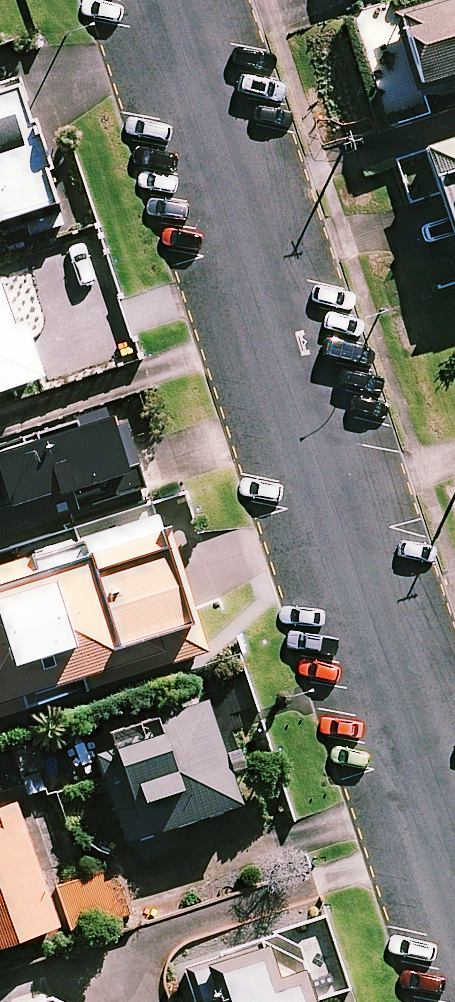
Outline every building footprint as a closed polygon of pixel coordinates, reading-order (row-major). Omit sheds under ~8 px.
[(392,18),(415,95),(454,83),(454,0),(451,0),(392,18)] [(54,214),(16,99),(21,97),(16,83),(0,89),(0,231),(54,214)] [(398,158),(413,207),(441,198),(454,243),(454,139),(398,158)] [(0,282),(0,392),(43,378),(25,325),(16,328),(0,282)] [(118,412),(0,447),(0,532),(65,513),(141,490),(118,412)] [(206,649),(158,506),(56,540),(52,527),(0,544),(0,718),(206,649)] [(240,806),(207,702),(158,718),(161,728),(96,749),(126,843),(240,806)] [(16,804),(0,810),(0,947),(58,928),(16,804)] [(328,921),(186,964),(198,1001),(313,1001),(350,991),(328,921)] [(69,994),(43,1001),(72,1001),(69,994)]
